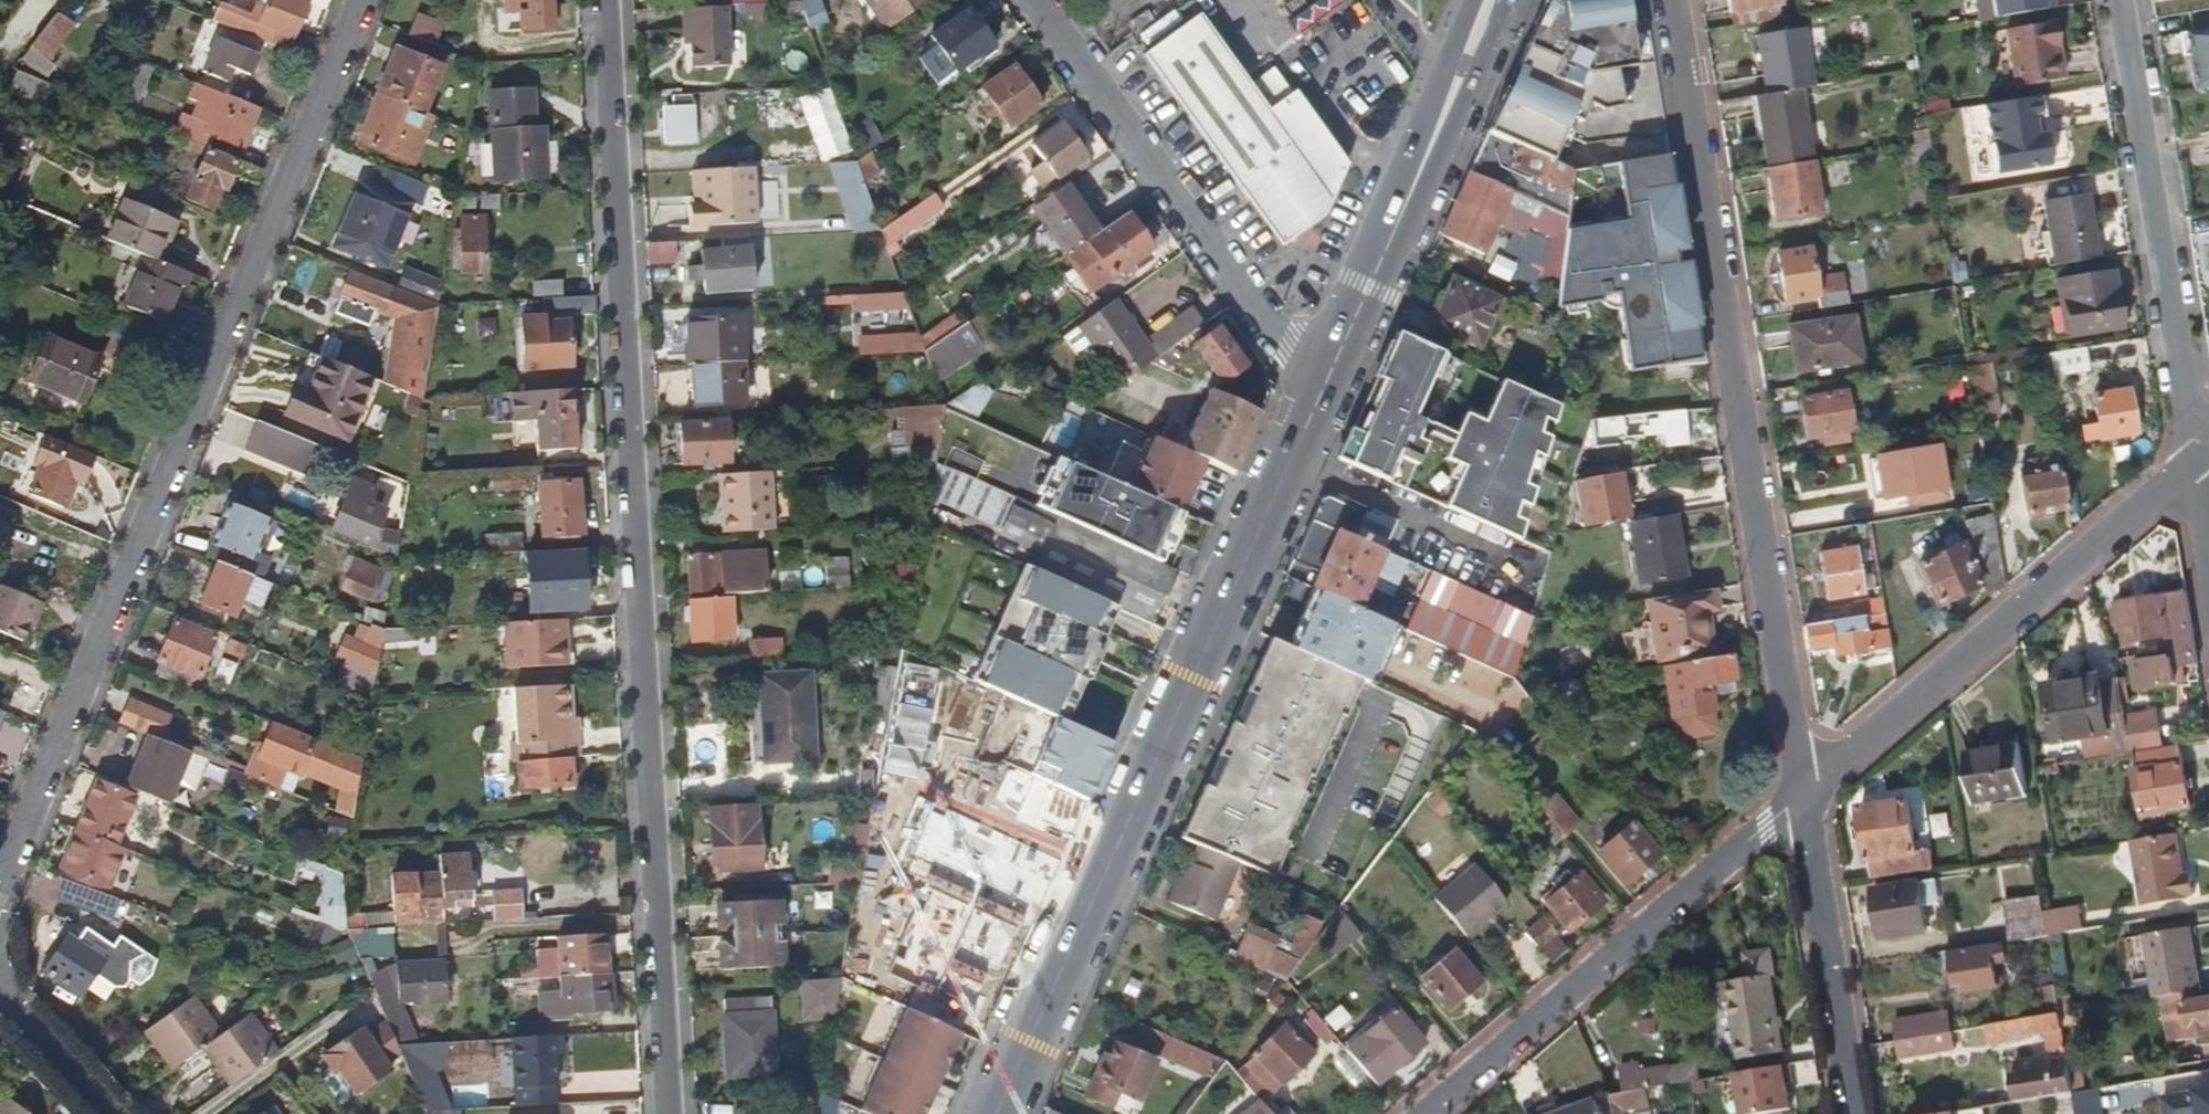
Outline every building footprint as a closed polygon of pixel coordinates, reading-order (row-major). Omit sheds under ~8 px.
[(308,1),(306,0),(269,0),(264,12),(252,8),(248,18),(230,10),(224,26),(288,51),(308,1)] [(552,0),(529,0),(530,13),(521,14),(522,31),(554,29),(552,0)] [(888,31),(930,0),(865,0),(888,31)] [(1311,0),(1290,0),(1298,11),(1311,0)] [(1578,74),(1613,68),(1633,65),(1622,0),(1542,0),(1531,24),(1520,47),(1578,74)] [(1730,26),(1776,18),(1773,0),(1725,0),(1730,26)] [(2076,2),(2076,0),(2021,0),(2023,11),(2076,2)] [(730,63),(726,3),(720,4),(686,6),(687,35),(691,34),(693,66),(730,63)] [(824,21),(818,4),(803,9),(809,26),(824,21)] [(997,49),(968,9),(932,37),(956,71),(964,65),(968,70),(997,49)] [(1099,42),(1107,53),(1153,20),(1145,9),(1099,42)] [(442,48),(451,24),(420,12),(410,35),(442,48)] [(50,59),(73,24),(57,14),(31,46),(50,59)] [(1144,53),(1281,241),(1324,210),(1345,161),(1293,90),(1268,108),(1199,14),(1144,53)] [(2051,53),(2045,19),(2005,25),(2014,85),(2062,77),(2058,52),(2051,53)] [(1755,35),(1764,93),(1797,88),(1809,86),(1801,29),(1755,35)] [(2177,35),(2181,58),(2186,57),(2192,92),(2208,90),(2208,29),(2177,35)] [(913,43),(941,83),(956,73),(928,33),(913,43)] [(250,75),(258,54),(216,37),(202,72),(228,83),(233,69),(250,75)] [(426,112),(444,66),(397,47),(379,94),(426,112)] [(1578,74),(1520,47),(1502,88),(1489,115),(1483,130),(1551,161),(1573,111),(1580,114),(1584,106),(1617,103),(1613,68),(1578,74)] [(1915,71),(1913,58),(1901,61),(1903,72),(1915,71)] [(134,114),(152,69),(139,64),(121,108),(134,114)] [(1040,105),(1015,67),(984,88),(991,100),(983,105),(994,123),(1015,109),(1021,117),(1040,105)] [(49,106),(57,86),(19,71),(11,90),(49,106)] [(243,149),(258,108),(197,84),(192,98),(199,101),(193,117),(208,123),(204,134),(243,149)] [(1752,95),(1764,167),(1808,160),(1797,88),(1764,93),(1752,95)] [(533,130),(531,91),(487,93),(492,181),(545,179),(543,140),(534,140),(533,130)] [(694,139),(691,93),(670,94),(671,108),(666,109),(667,118),(667,129),(668,140),(694,139)] [(415,163),(433,115),(426,112),(379,94),(360,141),(415,163)] [(2040,130),(2035,95),(1982,103),(1987,140),(1990,139),(1994,171),(2048,162),(2048,158),(2052,154),(2050,139),(2043,135),(2043,129),(2040,130)] [(1938,98),(1920,101),(1922,113),(1940,110),(1938,98)] [(825,118),(824,104),(803,106),(803,119),(825,118)] [(1925,129),(1922,114),(1911,116),(1913,129),(1908,130),(1910,144),(1927,141),(1925,129)] [(1086,155),(1062,122),(1031,144),(1054,176),(1086,155)] [(543,140),(542,129),(533,130),(534,140),(543,140)] [(1568,199),(1572,170),(1551,161),(1483,130),(1441,222),(1436,232),(1481,255),(1509,193),(1565,219),(1568,199)] [(263,170),(236,158),(235,161),(208,150),(209,147),(187,139),(184,147),(205,156),(189,199),(211,208),(219,187),(225,190),(231,173),(257,184),(263,170)] [(1929,156),(1927,141),(1910,144),(1903,145),(1905,159),(1929,156)] [(805,164),(803,148),(770,148),(771,166),(805,164)] [(1667,155),(1661,156),(1667,190),(1673,189),(1667,155)] [(1615,163),(1572,170),(1568,199),(1591,195),(1592,193),(1593,191),(1595,189),(1596,189),(1597,188),(1599,187),(1602,186),(1604,185),(1618,183),(1624,219),(1617,220),(1599,223),(1585,225),(1566,228),(1563,229),(1560,255),(1552,307),(1553,310),(1561,309),(1571,307),(1596,303),(1597,302),(1597,298),(1614,295),(1617,311),(1622,343),(1626,367),(1627,373),(1673,365),(1697,361),(1692,328),(1696,327),(1685,265),(1677,267),(1675,253),(1683,251),(1673,189),(1667,190),(1661,156),(1615,163)] [(878,178),(864,157),(858,161),(866,185),(878,178)] [(1808,160),(1764,167),(1772,219),(1818,211),(1811,160),(1808,160)] [(761,222),(759,167),(701,170),(703,204),(695,204),(696,225),(761,222)] [(386,271),(414,204),(421,207),(430,185),(400,173),(391,195),(363,183),(335,249),(386,271)] [(1099,230),(1064,182),(1031,204),(1065,253),(1099,230)] [(487,207),(487,195),(458,197),(456,209),(487,207)] [(2055,264),(2098,257),(2089,197),(2046,205),(2055,264)] [(166,235),(173,219),(125,199),(108,241),(145,257),(159,263),(171,237),(166,235)] [(882,230),(872,204),(855,210),(864,231),(882,230)] [(886,244),(915,224),(907,213),(882,230),(886,244)] [(486,271),(487,216),(463,215),(463,246),(463,254),(462,271),(486,271)] [(1148,247),(1126,215),(1067,257),(1091,289),(1148,247)] [(1955,234),(1942,236),(1944,250),(1957,248),(1955,234)] [(751,290),(748,237),(723,238),(723,248),(703,249),(705,293),(751,290)] [(677,260),(676,240),(648,242),(649,262),(677,260)] [(1813,293),(1815,307),(1842,303),(1836,272),(1809,276),(1805,248),(1773,253),(1780,299),(1813,293)] [(164,323),(179,286),(185,288),(190,276),(159,263),(145,257),(125,307),(164,323)] [(439,305),(444,281),(406,266),(397,288),(439,305)] [(2059,281),(2067,338),(2119,331),(2110,272),(2059,281)] [(424,399),(439,307),(350,274),(342,294),(344,295),(337,311),(365,324),(372,308),(398,319),(387,383),(424,399)] [(1491,313),(1498,297),(1452,275),(1430,324),(1449,334),(1446,341),(1474,353),(1491,313)] [(566,297),(565,282),(536,284),(537,299),(543,299),(566,297)] [(1969,294),(1967,284),(1958,287),(1959,296),(1969,294)] [(910,308),(904,294),(857,296),(857,312),(910,308)] [(1499,295),(1498,297),(1491,313),(1505,319),(1512,302),(1499,295)] [(1612,311),(1617,311),(1614,295),(1597,298),(1597,302),(1596,303),(1599,306),(1603,308),(1607,310),(1612,311)] [(571,366),(570,322),(561,321),(560,316),(598,314),(597,296),(566,297),(543,299),(544,315),(516,317),(518,369),(571,366)] [(1120,385),(1203,323),(1190,305),(1151,337),(1155,343),(1149,347),(1116,300),(1079,328),(1120,385)] [(1572,316),(1571,307),(1561,309),(1563,317),(1572,316)] [(933,377),(990,339),(975,316),(956,330),(925,352),(933,377)] [(1859,361),(1851,316),(1786,326),(1794,371),(1859,361)] [(744,361),(742,317),(687,319),(689,364),(696,364),(744,361)] [(925,352),(956,330),(950,320),(921,340),(925,352)] [(1242,366),(1216,327),(1192,344),(1220,382),(1242,366)] [(1702,366),(1696,327),(1692,328),(1697,361),(1673,365),(1674,368),(1702,366)] [(1438,351),(1396,331),(1391,342),(1388,340),(1372,375),(1375,377),(1366,396),(1375,401),(1427,425),(1429,421),(1411,413),(1438,351)] [(85,402),(103,358),(50,336),(32,380),(85,402)] [(2084,369),(2082,345),(2048,351),(2051,373),(2084,369)] [(349,437),(374,378),(311,352),(286,411),(349,437)] [(2040,352),(2031,353),(2034,366),(2042,365),(2040,352)] [(1963,364),(1962,358),(1946,361),(1951,398),(1968,395),(1963,364)] [(746,403),(744,361),(696,364),(698,406),(746,403)] [(1976,362),(1963,364),(1968,395),(1972,419),(1994,416),(1985,361),(1976,362)] [(1556,405),(1501,380),(1483,420),(1465,412),(1454,437),(1525,470),(1530,455),(1541,458),(1547,437),(1536,434),(1540,420),(1551,423),(1556,405)] [(964,416),(994,395),(984,381),(954,402),(964,416)] [(1815,424),(1836,421),(1845,419),(1839,382),(1795,389),(1800,426),(1815,424)] [(1233,472),(1260,411),(1209,389),(1183,449),(1203,459),(1233,472)] [(2131,432),(2125,389),(2091,394),(2095,423),(2079,425),(2081,438),(2131,432)] [(578,455),(575,414),(571,414),(569,390),(513,394),(515,422),(537,421),(539,452),(541,452),(542,458),(578,455)] [(1427,425),(1375,401),(1366,396),(1359,411),(1369,416),(1360,434),(1351,430),(1348,428),(1337,452),(1353,466),(1382,480),(1396,447),(1400,449),(1397,454),(1413,461),(1425,430),(1427,425)] [(428,431),(434,398),(424,399),(419,429),(428,431)] [(936,465),(945,408),(898,410),(898,431),(893,431),(893,446),(908,445),(909,466),(936,465)] [(1685,427),(1684,408),(1586,419),(1574,460),(1614,456),(1614,448),(1613,433),(1685,427)] [(1369,416),(1359,411),(1351,430),(1360,434),(1369,416)] [(285,450),(292,434),(257,419),(250,435),(285,450)] [(1838,433),(1836,421),(1815,424),(1816,435),(1838,433)] [(729,463),(727,422),(680,424),(682,465),(729,463)] [(1130,489),(1153,436),(1128,425),(1114,457),(1083,444),(1073,464),(1130,489)] [(85,486),(97,457),(44,435),(29,473),(38,477),(31,496),(63,509),(74,481),(85,486)] [(1180,511),(1203,459),(1183,449),(1153,436),(1130,489),(1175,509),(1180,511)] [(1525,470),(1454,437),(1452,441),(1445,455),(1463,464),(1443,507),(1516,540),(1522,522),(1511,519),(1515,503),(1526,507),(1532,488),(1521,485),(1525,470)] [(1937,498),(1930,444),(1880,450),(1881,457),(1875,458),(1879,495),(1877,496),(1879,513),(1906,510),(1904,490),(1915,489),(1916,500),(1937,498)] [(1627,468),(1625,447),(1614,448),(1614,456),(1616,469),(1627,468)] [(1040,510),(1062,459),(1055,456),(1051,465),(1047,465),(1034,495),(1037,498),(1033,507),(1040,510)] [(1080,528),(1153,560),(1175,509),(1130,489),(1073,464),(1062,459),(1040,510),(1080,528)] [(2025,514),(2064,506),(2057,461),(2019,469),(2025,514)] [(1156,619),(1175,573),(1079,531),(1080,528),(1040,510),(1033,507),(936,465),(929,501),(937,504),(939,500),(1003,528),(1000,534),(1064,561),(1056,580),(1087,594),(1089,590),(1156,619)] [(775,470),(720,471),(722,530),(777,528),(775,470)] [(1579,529),(1618,522),(1610,475),(1571,481),(1579,529)] [(527,489),(526,476),(496,477),(497,490),(527,489)] [(497,490),(496,477),(484,478),(484,491),(497,490)] [(583,534),(579,483),(568,483),(568,478),(553,479),(553,484),(539,485),(543,536),(557,535),(557,540),(570,540),(570,535),(583,534)] [(373,530),(381,510),(369,505),(375,489),(354,480),(346,502),(345,501),(333,530),(372,546),(378,532),(373,530)] [(1356,536),(1367,510),(1331,494),(1321,498),(1313,517),(1356,536)] [(261,552),(273,520),(230,503),(209,557),(219,561),(252,575),(262,579),(270,556),(261,552)] [(1986,599),(2000,587),(1995,554),(1981,557),(1979,557),(1975,530),(1990,528),(1986,504),(1948,510),(1952,530),(1958,543),(1970,570),(1982,566),(1986,599)] [(1180,511),(1175,509),(1153,560),(1159,563),(1163,554),(1167,553),(1180,524),(1177,521),(1181,512),(1180,511)] [(1367,510),(1356,536),(1384,549),(1396,523),(1367,510)] [(1677,546),(1672,516),(1629,522),(1637,581),(1677,577),(1673,548),(1677,546)] [(1393,596),(1409,560),(1384,549),(1356,536),(1313,517),(1294,560),(1320,571),(1313,587),(1358,607),(1368,584),(1393,596)] [(270,556),(283,524),(273,520),(261,552),(270,556)] [(1866,523),(1855,524),(1857,541),(1869,539),(1866,523)] [(1979,557),(1981,557),(1995,554),(1990,528),(1975,530),(1979,557)] [(524,552),(523,534),(487,536),(488,554),(524,552)] [(1970,570),(1958,543),(1918,562),(1936,605),(1976,585),(1970,570)] [(1856,595),(1850,548),(1815,554),(1821,601),(1856,595)] [(767,591),(764,551),(687,557),(690,592),(724,590),(724,593),(731,593),(767,591)] [(586,603),(582,554),(554,556),(558,610),(584,608),(585,619),(615,618),(614,601),(586,603)] [(849,588),(848,559),(826,561),(827,589),(849,588)] [(373,600),(384,572),(356,560),(345,588),(373,600)] [(235,615),(252,575),(219,561),(202,602),(235,615)] [(415,577),(415,564),(401,564),(402,577),(415,577)] [(1015,600),(1029,568),(1023,565),(999,619),(1009,623),(1018,601),(1015,600)] [(997,639),(977,684),(1003,695),(1056,717),(1074,676),(1078,678),(1080,674),(1081,671),(1057,661),(1062,651),(1085,661),(1111,604),(1087,594),(1056,580),(1029,568),(1015,600),(1018,601),(1009,623),(1003,637),(1001,641),(997,639)] [(1443,608),(1456,580),(1434,571),(1421,598),(1443,608)] [(31,618),(37,621),(44,603),(0,585),(0,630),(22,640),(29,625),(31,618)] [(1358,607),(1313,587),(1299,619),(1305,622),(1293,647),(1362,678),(1369,681),(1380,655),(1387,658),(1401,626),(1358,607)] [(1657,657),(1658,664),(1661,664),(1712,656),(1705,610),(1716,609),(1714,587),(1648,598),(1652,629),(1657,657)] [(734,639),(732,608),(767,605),(767,591),(731,593),(731,598),(690,601),(692,641),(734,639)] [(2171,661),(2195,657),(2184,591),(2115,602),(2118,626),(2136,625),(2138,639),(2168,636),(2171,661)] [(1524,644),(1496,632),(1443,608),(1421,598),(1408,629),(1466,654),(1486,663),(1514,675),(1524,644)] [(1853,618),(1880,613),(1878,598),(1851,602),(1853,618)] [(1117,607),(1111,604),(1085,661),(1091,664),(1117,607)] [(1524,644),(1529,627),(1526,623),(1506,606),(1496,632),(1524,644)] [(1561,636),(1557,613),(1528,617),(1526,623),(1529,627),(1543,639),(1561,636)] [(1801,626),(1804,647),(1829,645),(1830,654),(1885,646),(1880,613),(1853,618),(1801,626)] [(34,627),(37,621),(31,618),(29,625),(34,627)] [(1287,644),(1293,647),(1305,622),(1299,619),(1287,644)] [(200,678),(217,637),(176,620),(159,661),(161,662),(156,674),(192,688),(197,676),(200,678)] [(568,663),(567,642),(560,643),(558,620),(507,623),(510,668),(568,663)] [(567,642),(565,620),(558,620),(560,643),(567,642)] [(383,641),(385,630),(372,624),(371,628),(361,624),(355,640),(347,636),(338,658),(377,674),(383,641)] [(2136,625),(2118,626),(2118,628),(2119,641),(2138,639),(2136,625)] [(418,640),(417,628),(385,630),(383,641),(418,640)] [(1657,657),(1652,629),(1643,631),(1634,638),(1639,659),(1657,657)] [(972,681),(977,684),(997,639),(1001,641),(1003,637),(993,633),(972,681)] [(1286,644),(1271,637),(1247,691),(1251,692),(1267,658),(1278,663),(1286,644)] [(782,657),(782,638),(757,640),(758,658),(782,657)] [(243,657),(247,647),(231,640),(227,650),(243,657)] [(1205,805),(1190,840),(1201,845),(1240,861),(1274,876),(1287,841),(1290,842),(1310,794),(1306,793),(1312,776),(1316,778),(1342,714),(1349,696),(1354,698),(1362,678),(1293,647),(1287,644),(1286,644),(1278,663),(1267,658),(1251,692),(1247,691),(1240,707),(1248,710),(1241,725),(1238,723),(1230,740),(1234,741),(1227,756),(1224,754),(1216,771),(1220,773),(1213,787),(1210,785),(1202,803),(1205,805)] [(1145,667),(1150,654),(1139,649),(1133,662),(1145,667)] [(896,684),(902,651),(874,652),(874,659),(883,659),(879,685),(895,688),(896,684)] [(1081,671),(1085,661),(1062,651),(1057,661),(1081,671)] [(958,671),(974,675),(980,656),(964,652),(958,671)] [(1712,656),(1661,664),(1669,715),(1706,709),(1703,682),(1708,681),(1730,678),(1727,654),(1712,656)] [(1380,655),(1369,681),(1375,684),(1387,658),(1380,655)] [(814,757),(810,672),(759,675),(764,760),(814,757)] [(1074,676),(1056,717),(1066,722),(1086,677),(1080,674),(1078,678),(1074,676)] [(374,696),(376,680),(369,678),(365,692),(374,696)] [(1732,692),(1730,678),(1708,681),(1709,696),(1732,692)] [(2122,719),(2116,678),(2049,687),(2056,740),(2107,733),(2110,757),(2128,755),(2125,739),(2122,719)] [(1562,699),(1557,683),(1524,688),(1538,704),(1562,699)] [(574,741),(570,685),(514,688),(517,743),(529,742),(531,760),(572,757),(580,756),(579,741),(574,741)] [(1347,716),(1354,698),(1349,696),(1342,714),(1347,716)] [(162,739),(172,716),(133,699),(124,724),(148,733),(162,739)] [(2155,713),(2122,719),(2125,739),(2158,734),(2155,713)] [(1100,774),(1114,743),(1082,729),(1066,722),(1056,717),(1029,777),(1049,785),(1088,802),(1100,774)] [(353,817),(363,757),(271,719),(255,756),(257,757),(250,775),(271,783),(353,817)] [(1224,754),(1227,756),(1234,741),(1230,740),(1238,723),(1234,721),(1220,753),(1224,754)] [(168,802),(189,750),(162,739),(148,733),(126,785),(150,795),(168,802)] [(988,735),(981,759),(1000,764),(1007,740),(988,735)] [(2027,806),(2017,740),(1963,748),(1973,813),(2027,806)] [(531,760),(529,742),(517,743),(512,743),(513,761),(519,761),(531,760)] [(2190,806),(2180,746),(2134,754),(2143,813),(2190,806)] [(196,789),(208,758),(194,752),(181,784),(196,789)] [(2043,758),(2045,768),(2057,766),(2055,756),(2043,758)] [(573,784),(572,757),(531,760),(519,761),(521,787),(573,784)] [(2037,769),(2038,777),(2060,774),(2060,765),(2057,766),(2045,768),(2037,769)] [(271,783),(250,775),(231,767),(226,779),(267,795),(271,783)] [(1321,780),(1316,778),(1312,776),(1306,793),(1310,794),(1315,796),(1321,780)] [(131,823),(136,812),(129,809),(135,797),(99,781),(78,828),(115,843),(125,820),(131,823)] [(1182,836),(1190,840),(1205,805),(1202,803),(1210,785),(1206,784),(1182,836)] [(1581,826),(1554,794),(1540,806),(1551,819),(1565,836),(1567,838),(1581,826)] [(168,823),(176,805),(168,802),(150,795),(142,813),(168,823)] [(1860,826),(1862,837),(1868,875),(1930,866),(1928,849),(1913,850),(1906,799),(1857,807),(1860,826)] [(762,869),(760,822),(757,822),(756,803),(709,806),(713,872),(762,869)] [(1565,836),(1551,819),(1538,830),(1552,848),(1565,836)] [(1662,854),(1636,822),(1600,852),(1627,885),(1662,854)] [(865,853),(870,826),(859,824),(854,851),(865,853)] [(1851,840),(1862,837),(1860,826),(1849,827),(1851,840)] [(241,852),(248,835),(237,830),(231,847),(241,852)] [(99,882),(114,846),(78,831),(63,868),(99,882)] [(2174,833),(2130,840),(2140,907),(2185,899),(2184,894),(2192,893),(2189,873),(2180,874),(2174,833)] [(1290,842),(1287,841),(1274,876),(1281,879),(1295,844),(1290,842)] [(1213,923),(1240,861),(1202,845),(1192,865),(1183,885),(1178,883),(1169,903),(1213,923)] [(899,846),(892,861),(878,854),(852,915),(894,933),(927,858),(899,846)] [(860,883),(865,853),(854,851),(851,868),(833,865),(831,884),(860,883)] [(444,904),(457,903),(456,895),(474,894),(474,892),(473,855),(442,857),(442,863),(443,873),(395,875),(394,875),(396,922),(445,920),(444,904)] [(443,873),(442,863),(395,866),(395,875),(443,873)] [(1183,885),(1192,865),(1187,863),(1178,883),(1183,885)] [(1466,937),(1507,905),(1476,867),(1434,899),(1466,937)] [(348,928),(344,876),(324,868),(322,869),(318,909),(315,921),(343,932),(348,928)] [(1604,904),(1595,894),(1599,890),(1584,872),(1574,880),(1571,876),(1543,899),(1571,932),(1604,904)] [(1920,877),(1869,886),(1873,905),(1876,922),(1879,941),(1928,933),(1924,906),(1921,881),(1920,877)] [(1936,878),(1921,881),(1924,906),(1940,904),(1936,878)] [(106,917),(112,899),(66,882),(59,900),(106,917)] [(135,893),(124,888),(122,893),(117,891),(114,897),(131,903),(135,893)] [(525,920),(524,890),(495,891),(495,902),(496,921),(525,920)] [(495,902),(495,891),(474,892),(474,894),(456,895),(457,903),(495,902)] [(2043,910),(2041,894),(2002,901),(2005,917),(2043,910)] [(779,935),(777,903),(730,906),(732,938),(779,935)] [(1350,909),(1345,904),(1342,909),(1345,913),(1350,909)] [(1876,922),(1873,905),(1864,907),(1867,923),(1876,922)] [(1345,913),(1342,909),(1333,920),(1346,935),(1356,926),(1345,913)] [(2045,918),(2043,910),(2005,917),(2009,942),(2047,936),(2045,918)] [(2078,913),(2045,918),(2047,936),(2081,931),(2078,913)] [(1313,947),(1324,922),(1308,915),(1280,976),(1289,979),(1313,947)] [(1560,935),(1545,917),(1534,926),(1530,921),(1522,927),(1542,950),(1560,935)] [(325,945),(343,932),(315,921),(306,939),(325,945)] [(1265,969),(1280,937),(1248,922),(1233,954),(1265,969)] [(311,971),(353,940),(348,928),(343,932),(325,945),(303,961),(311,971)] [(2164,996),(2199,990),(2189,929),(2145,934),(2153,979),(2156,998),(2164,996)] [(159,962),(123,937),(116,947),(93,931),(85,943),(72,934),(47,969),(83,994),(97,973),(116,987),(135,983),(139,978),(145,982),(157,976),(159,962)] [(2153,979),(2145,934),(2126,938),(2133,983),(2153,979)] [(606,973),(603,935),(558,937),(562,992),(541,993),(543,1015),(549,1015),(550,1022),(572,1020),(571,1013),(608,1011),(607,995),(613,995),(612,973),(606,973)] [(782,969),(779,935),(732,938),(735,972),(782,969)] [(2001,985),(1996,944),(1941,952),(1947,982),(1970,978),(1971,989),(2001,985)] [(1786,1054),(1772,978),(1779,977),(1774,948),(1749,953),(1753,980),(1721,986),(1724,1006),(1733,1005),(1743,1061),(1786,1054)] [(1450,1010),(1483,982),(1456,951),(1423,978),(1450,1010)] [(447,1002),(445,961),(399,963),(401,999),(414,999),(414,1004),(447,1002)] [(2055,985),(2053,970),(2039,973),(2041,987),(2055,985)] [(835,1019),(842,980),(803,982),(806,1021),(835,1019)] [(2059,1011),(2055,985),(2041,987),(2045,1012),(2059,1011)] [(2199,990),(2164,996),(2169,1040),(2208,1033),(2208,989),(2199,990)] [(222,1035),(194,996),(146,1032),(173,1070),(203,1048),(222,1035)] [(777,1073),(772,996),(726,999),(730,1076),(777,1073)] [(419,1045),(404,1009),(400,1010),(395,1000),(382,1006),(388,1020),(399,1046),(417,1045),(419,1045)] [(1378,1086),(1427,1044),(1398,1008),(1348,1050),(1378,1086)] [(962,1033),(908,1010),(862,1112),(867,1113),(926,1113),(962,1033)] [(1328,1027),(1314,1010),(1309,1015),(1312,1018),(1309,1021),(1320,1034),(1328,1027)] [(278,1052),(251,1014),(222,1035),(203,1048),(231,1086),(278,1052)] [(2046,1096),(2073,1092),(2066,1050),(2060,1014),(2012,1022),(2006,1023),(1985,1025),(1989,1044),(2009,1041),(2051,1035),(2054,1054),(2045,1055),(2046,1059),(2019,1062),(2022,1074),(2046,1096)] [(1937,1036),(1934,1017),(1897,1023),(1901,1041),(1937,1036)] [(399,1046),(388,1020),(370,1033),(364,1025),(323,1054),(336,1071),(340,1068),(360,1094),(395,1068),(390,1061),(402,1053),(399,1046)] [(1284,1086),(1315,1056),(1286,1025),(1255,1054),(1257,1056),(1248,1065),(1272,1091),(1275,1093),(1283,1084),(1284,1086)] [(1337,1037),(1328,1027),(1320,1034),(1329,1045),(1337,1037)] [(1199,1048),(1159,1030),(1153,1042),(1172,1050),(1169,1056),(1191,1065),(1199,1048)] [(1954,1050),(1951,1033),(1937,1036),(1901,1041),(1904,1058),(1954,1050)] [(557,1106),(554,1037),(512,1039),(514,1108),(557,1106)] [(1133,1113),(1157,1060),(1118,1043),(1109,1062),(1100,1082),(1093,1078),(1087,1092),(1133,1113)] [(446,1113),(417,1045),(399,1046),(402,1053),(429,1113),(446,1113)] [(2073,1092),(2083,1090),(2076,1048),(2066,1050),(2073,1092)] [(1100,1082),(1109,1062),(1102,1059),(1093,1078),(1100,1082)] [(1272,1091),(1248,1065),(1239,1074),(1262,1101),(1272,1091)] [(1678,1085),(1674,1065),(1645,1069),(1649,1090),(1651,1089),(1657,1088),(1678,1085)] [(1791,1066),(1738,1075),(1744,1113),(1772,1113),(1793,1111),(1789,1085),(1794,1084),(1791,1066)] [(2204,1113),(2208,1113),(2208,1077),(2194,1080),(2197,1102),(2202,1101),(2202,1106),(2204,1113)] [(2047,1098),(2035,1087),(2021,1090),(2023,1102),(2047,1098)] [(1651,1089),(1649,1090),(1615,1095),(1618,1113),(1630,1113),(1629,1111),(1654,1107),(1652,1097),(1651,1089)] [(2083,1090),(2073,1092),(2076,1113),(2087,1113),(2083,1090)] [(837,1101),(821,1094),(817,1113),(835,1113),(837,1101)] [(760,1113),(776,1112),(775,1096),(759,1097),(760,1110),(734,1111),(734,1113),(760,1113)] [(760,1110),(759,1097),(734,1099),(734,1111),(760,1110)] [(1261,1101),(1247,1113),(1272,1113),(1261,1101)] [(4,1103),(0,1108),(0,1113),(18,1113),(4,1103)] [(1601,1103),(1569,1113),(1604,1113),(1601,1103)] [(2202,1106),(2191,1107),(2192,1113),(2204,1113),(2202,1106)]
